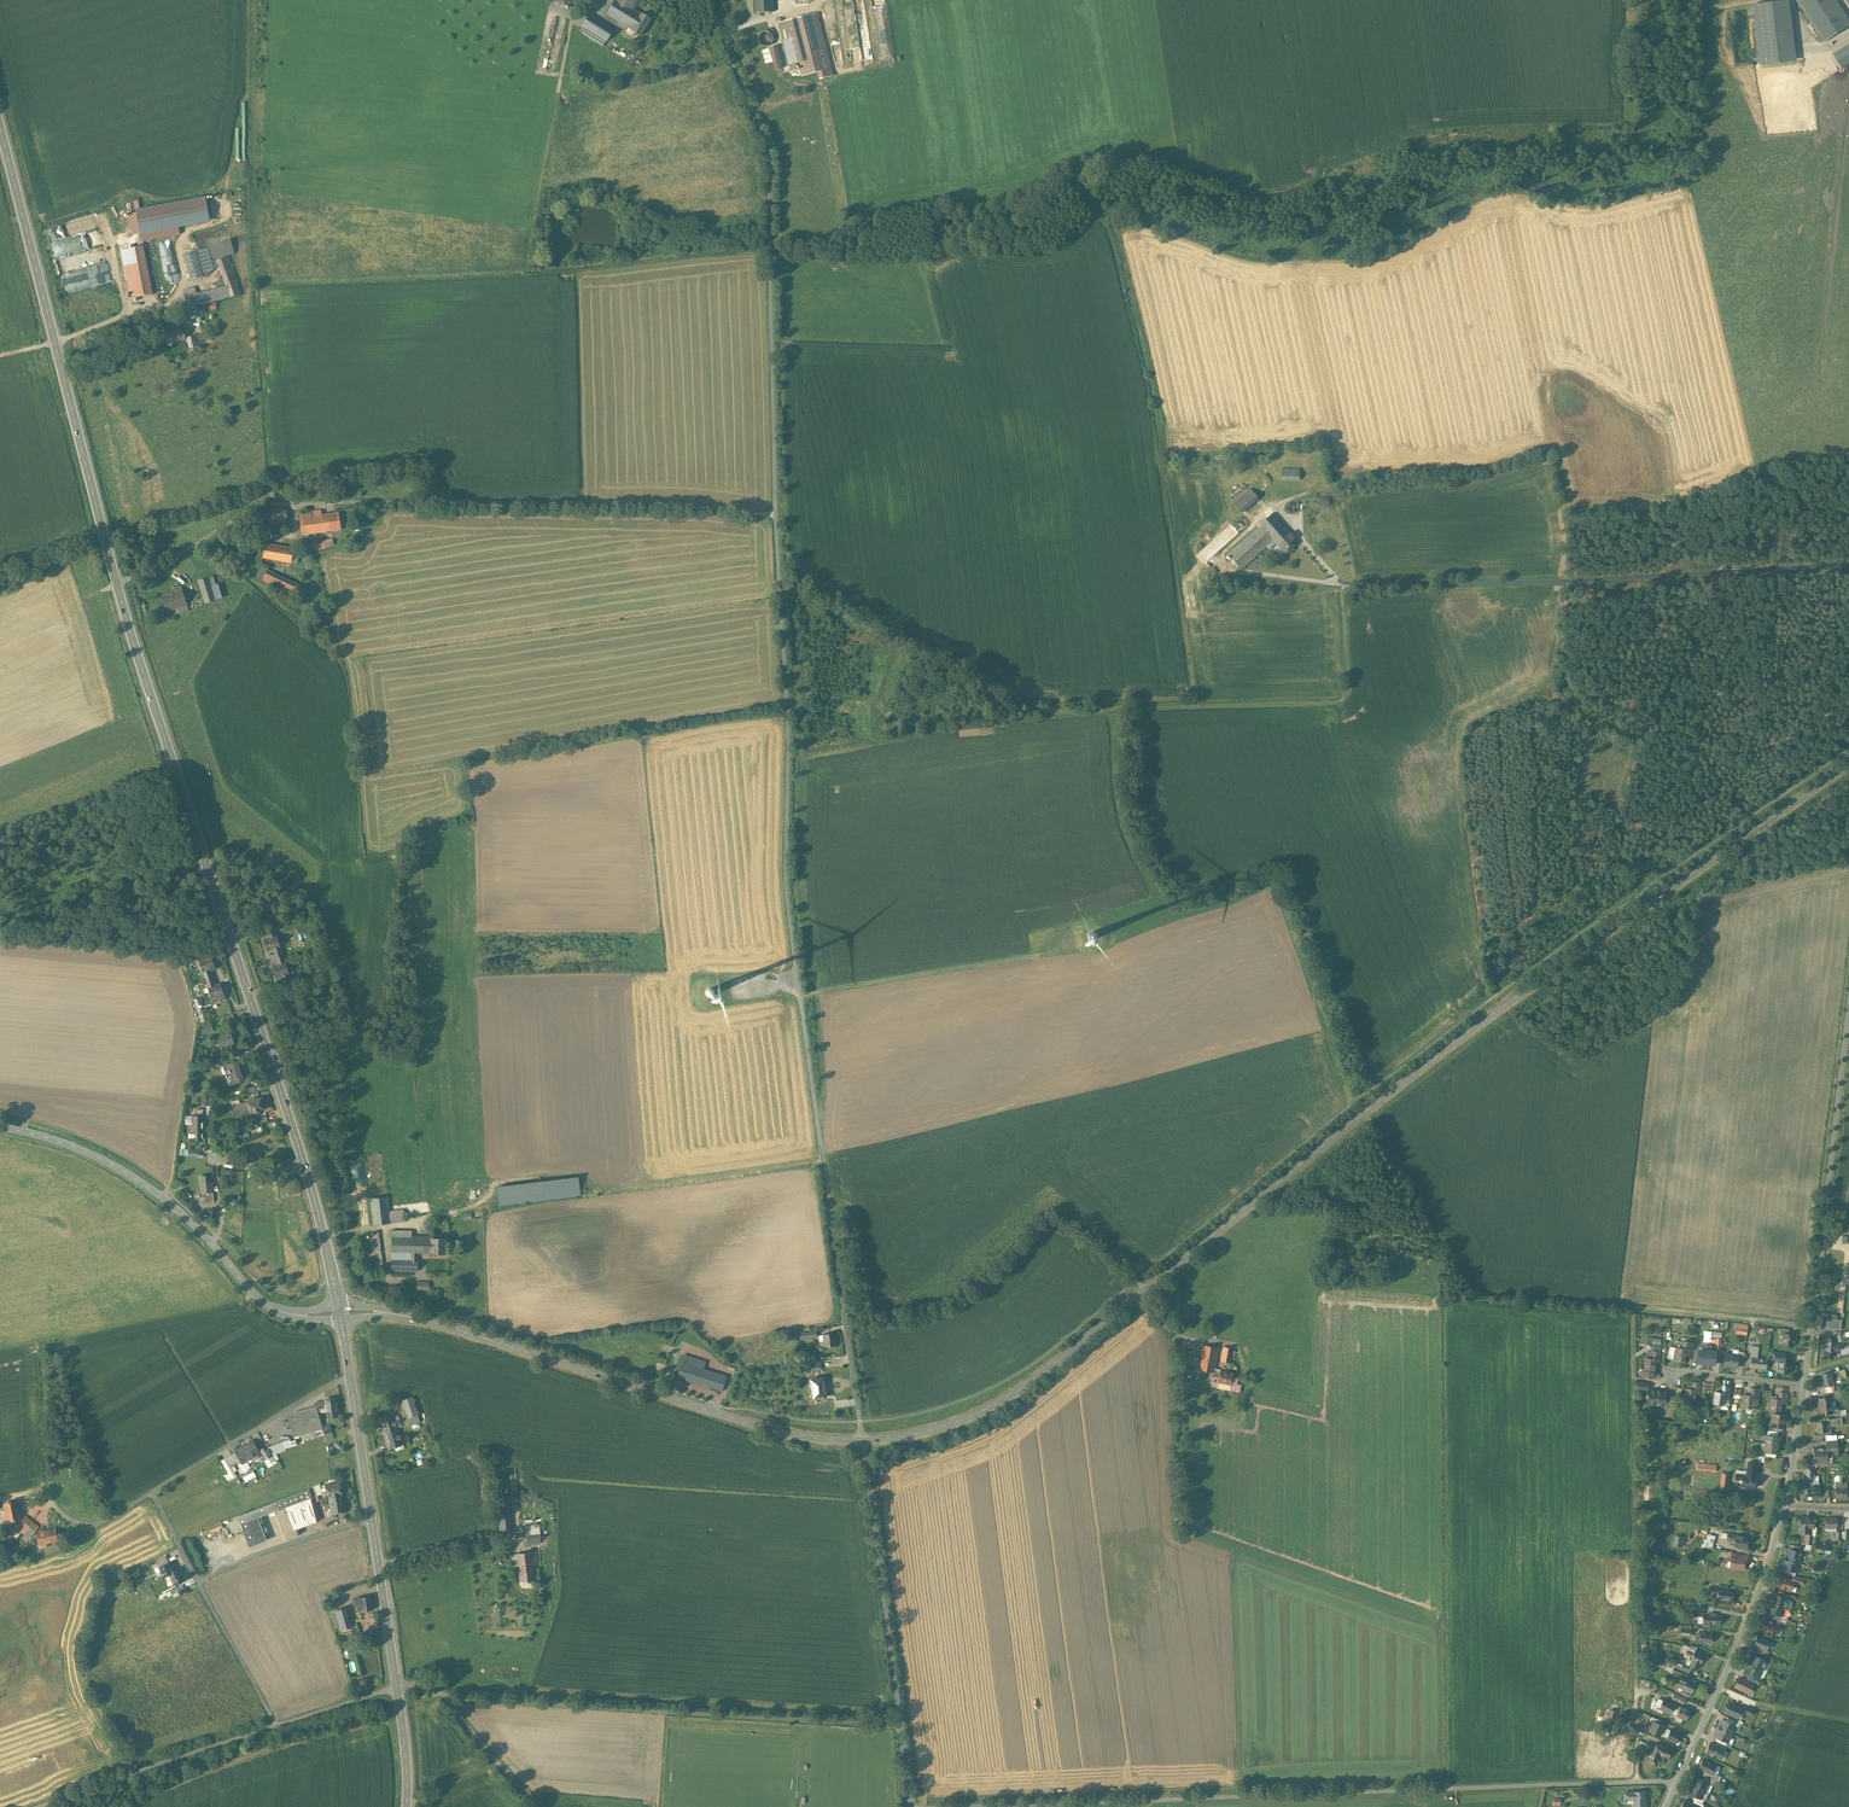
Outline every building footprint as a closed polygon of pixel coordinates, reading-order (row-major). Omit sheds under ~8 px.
[(607,14),(632,29),(641,14),(633,9),(638,0),(615,0),(607,14)] [(756,12),(774,11),(773,0),(755,0),(756,12)] [(1789,0),(1783,1),(1791,61),(1797,60),(1789,0)] [(1797,1),(1824,42),(1848,25),(1848,21),(1835,0),(1798,0),(1797,1)] [(1783,1),(1754,5),(1761,65),(1791,61),(1783,1)] [(641,14),(632,29),(632,30),(640,35),(650,18),(642,13),(641,14)] [(831,68),(817,14),(800,18),(811,59),(799,62),(803,75),(831,68)] [(613,30),(589,15),(583,25),(607,40),(613,30)] [(800,18),(779,23),(790,65),(799,62),(811,59),(800,18)] [(773,42),(773,39),(773,36),(771,33),(769,32),(766,31),(763,32),(760,34),(759,36),(758,39),(759,42),(761,44),(763,46),(766,46),(769,46),(771,44),(773,42)] [(1848,63),(1848,45),(1834,55),(1842,67),(1848,63)] [(776,46),(770,48),(776,69),(782,68),(776,46)] [(632,57),(627,64),(633,67),(637,60),(632,57)] [(141,235),(210,221),(205,196),(140,209),(138,201),(134,202),(141,235)] [(218,259),(228,256),(235,254),(230,240),(209,247),(214,261),(218,259)] [(143,246),(122,250),(131,298),(143,296),(152,294),(143,246)] [(207,248),(196,252),(203,277),(213,268),(211,262),(207,248)] [(167,253),(166,249),(161,250),(163,261),(167,260),(167,261),(173,260),(171,252),(167,253)] [(196,252),(184,255),(191,281),(203,277),(196,252)] [(228,256),(218,259),(220,266),(222,274),(233,270),(228,256)] [(214,261),(211,262),(213,268),(220,266),(218,259),(214,261)] [(241,293),(233,270),(222,274),(229,292),(231,297),(241,293)] [(194,288),(184,290),(185,296),(196,294),(194,288)] [(215,289),(196,294),(198,304),(218,299),(215,289)] [(229,292),(218,295),(219,301),(231,297),(229,292)] [(196,294),(185,296),(185,297),(188,307),(196,305),(198,304),(196,294)] [(216,302),(209,304),(211,310),(218,308),(216,302)] [(197,311),(189,313),(191,319),(199,317),(197,311)] [(180,325),(174,327),(165,330),(167,341),(172,340),(173,342),(186,339),(184,332),(182,332),(180,325)] [(205,333),(196,335),(197,342),(206,340),(205,333)] [(195,336),(187,338),(189,348),(197,346),(195,336)] [(1300,470),(1282,469),(1282,480),(1300,480),(1300,470)] [(1265,471),(1248,485),(1251,489),(1256,495),(1273,481),(1265,471)] [(1251,489),(1234,504),(1242,513),(1259,498),(1256,495),(1251,489)] [(286,508),(267,510),(269,530),(288,528),(286,508)] [(338,513),(312,516),(311,510),(298,512),(301,535),(341,529),(338,513)] [(1288,530),(1273,513),(1260,525),(1261,526),(1275,542),(1288,530)] [(1261,526),(1228,554),(1240,568),(1265,546),(1269,550),(1276,543),(1275,542),(1261,526)] [(1288,530),(1275,542),(1276,543),(1285,553),(1293,545),(1298,542),(1288,530)] [(322,541),(307,546),(309,552),(324,548),(322,541)] [(294,548),(265,543),(263,557),(291,562),(294,548)] [(335,548),(315,554),(318,562),(337,556),(335,548)] [(146,556),(139,559),(142,566),(147,563),(146,561),(148,560),(146,556)] [(297,584),(267,570),(263,580),(293,594),(297,584)] [(180,576),(177,579),(184,585),(187,581),(180,576)] [(208,577),(199,580),(206,603),(216,600),(208,577)] [(182,589),(173,592),(178,608),(187,605),(182,589)] [(173,592),(161,596),(166,612),(178,608),(173,592)] [(330,629),(319,617),(315,621),(325,633),(330,629)] [(323,635),(310,619),(303,625),(317,640),(323,635)] [(276,936),(274,931),(268,933),(270,938),(264,940),(267,952),(273,950),(276,957),(282,955),(279,948),(280,947),(276,935),(276,936)] [(210,953),(198,957),(203,973),(204,972),(206,980),(212,978),(210,970),(215,968),(210,953)] [(284,963),(282,955),(276,957),(278,964),(272,966),(276,978),(282,976),(284,981),(290,979),(288,974),(289,974),(285,962),(284,963)] [(220,983),(214,985),(212,978),(206,980),(209,987),(208,988),(213,1003),(225,999),(220,983)] [(232,1014),(224,1016),(226,1024),(235,1021),(232,1014)] [(234,1032),(217,1037),(220,1047),(234,1043),(233,1039),(236,1038),(234,1032)] [(241,1048),(234,1051),(236,1059),(244,1056),(241,1048)] [(237,1061),(222,1066),(226,1077),(227,1078),(232,1076),(234,1083),(244,1080),(241,1072),(239,1067),(240,1067),(237,1061)] [(261,1097),(232,1106),(235,1118),(254,1112),(254,1113),(260,1112),(259,1111),(265,1109),(261,1097)] [(266,1114),(259,1116),(261,1123),(268,1121),(266,1114)] [(203,1122),(193,1122),(193,1123),(193,1132),(193,1133),(203,1133),(203,1132),(203,1123),(203,1122)] [(199,1151),(189,1149),(188,1156),(198,1158),(199,1151)] [(211,1175),(200,1176),(202,1192),(213,1191),(211,1175)] [(577,1177),(498,1187),(500,1205),(579,1195),(577,1177)] [(387,1196),(370,1198),(374,1225),(391,1223),(389,1212),(387,1196)] [(404,1210),(389,1212),(391,1223),(406,1221),(404,1210)] [(374,1237),(365,1238),(369,1269),(383,1267),(379,1232),(374,1232),(374,1237)] [(412,1237),(392,1236),(392,1252),(411,1252),(418,1253),(431,1253),(431,1238),(432,1238),(432,1237),(412,1237)] [(432,1238),(431,1238),(431,1253),(446,1253),(446,1238),(432,1238)] [(418,1253),(411,1252),(411,1260),(392,1259),(392,1270),(418,1271),(418,1253)] [(1827,1318),(1826,1328),(1835,1329),(1840,1330),(1841,1319),(1827,1318)] [(1748,1326),(1738,1324),(1736,1333),(1747,1335),(1748,1326)] [(1218,1327),(1210,1325),(1208,1337),(1217,1339),(1218,1327)] [(1825,1333),(1827,1338),(1834,1336),(1837,1335),(1835,1329),(1826,1328),(1825,1333)] [(834,1333),(823,1335),(824,1342),(822,1342),(823,1347),(822,1347),(835,1346),(835,1345),(834,1339),(834,1333)] [(1788,1334),(1784,1334),(1784,1336),(1782,1346),(1792,1347),(1793,1342),(1794,1342),(1794,1339),(1793,1339),(1793,1335),(1788,1334)] [(1827,1338),(1825,1339),(1826,1343),(1826,1345),(1825,1345),(1825,1348),(1826,1348),(1825,1350),(1823,1354),(1831,1359),(1835,1353),(1835,1350),(1837,1351),(1838,1348),(1837,1345),(1836,1345),(1836,1342),(1834,1336),(1827,1338)] [(1683,1349),(1676,1348),(1674,1359),(1684,1361),(1685,1352),(1689,1353),(1691,1343),(1684,1341),(1683,1349)] [(1218,1348),(1205,1346),(1202,1358),(1216,1361),(1218,1348)] [(1759,1347),(1751,1346),(1750,1358),(1751,1358),(1757,1358),(1759,1347)] [(1234,1349),(1224,1347),(1221,1361),(1235,1364),(1236,1357),(1232,1356),(1234,1349)] [(1698,1363),(1714,1365),(1715,1361),(1716,1352),(1710,1351),(1703,1350),(1699,1350),(1698,1363)] [(1653,1359),(1646,1358),(1644,1370),(1654,1371),(1655,1362),(1659,1363),(1660,1353),(1653,1352),(1653,1359)] [(1738,1355),(1725,1353),(1723,1366),(1737,1367),(1738,1362),(1739,1355),(1738,1355)] [(706,1362),(683,1356),(677,1377),(710,1388),(716,1390),(717,1388),(721,1375),(703,1369),(706,1362)] [(1785,1358),(1780,1357),(1780,1359),(1778,1372),(1789,1373),(1789,1369),(1790,1369),(1791,1363),(1790,1363),(1791,1359),(1785,1358)] [(1216,1361),(1202,1358),(1200,1370),(1214,1372),(1214,1368),(1216,1361)] [(1757,1358),(1751,1358),(1750,1367),(1767,1369),(1768,1360),(1757,1358)] [(838,1366),(827,1368),(827,1372),(829,1381),(840,1379),(840,1374),(839,1374),(838,1366)] [(1222,1370),(1214,1368),(1214,1372),(1213,1377),(1220,1378),(1221,1371),(1222,1370)] [(1844,1369),(1831,1373),(1833,1379),(1839,1377),(1840,1380),(1847,1378),(1844,1369)] [(1221,1371),(1220,1378),(1219,1382),(1231,1384),(1233,1374),(1221,1371)] [(1831,1373),(1827,1374),(1827,1373),(1821,1375),(1825,1387),(1824,1387),(1825,1387),(1830,1385),(1834,1384),(1833,1379),(1831,1373)] [(726,1377),(721,1375),(717,1388),(718,1389),(718,1390),(721,1391),(726,1377)] [(826,1376),(812,1378),(815,1400),(828,1398),(826,1376)] [(1693,1389),(1686,1388),(1684,1400),(1695,1401),(1696,1393),(1700,1393),(1701,1383),(1694,1382),(1693,1389)] [(1713,1384),(1704,1383),(1703,1393),(1708,1393),(1708,1391),(1712,1392),(1713,1384)] [(1722,1393),(1715,1392),(1714,1404),(1724,1405),(1724,1399),(1728,1400),(1730,1386),(1723,1385),(1722,1393)] [(1830,1385),(1825,1387),(1824,1387),(1819,1388),(1820,1394),(1832,1392),(1830,1385)] [(1760,1389),(1752,1388),(1751,1395),(1744,1395),(1743,1408),(1754,1409),(1754,1408),(1758,1408),(1760,1389)] [(1657,1391),(1649,1390),(1649,1394),(1647,1395),(1647,1398),(1648,1399),(1648,1400),(1650,1400),(1650,1404),(1655,1405),(1657,1391)] [(1666,1392),(1657,1391),(1655,1405),(1664,1406),(1664,1405),(1665,1395),(1666,1392)] [(1779,1400),(1772,1399),(1771,1410),(1781,1411),(1782,1403),(1786,1403),(1787,1393),(1780,1392),(1779,1400)] [(1830,1397),(1819,1399),(1820,1412),(1825,1412),(1825,1414),(1832,1413),(1833,1417),(1839,1416),(1838,1410),(1832,1411),(1830,1397)] [(335,1399),(325,1400),(325,1401),(326,1408),(327,1412),(337,1411),(335,1399)] [(415,1400),(405,1403),(413,1427),(423,1424),(415,1400)] [(325,1401),(315,1403),(316,1407),(317,1409),(326,1408),(325,1401)] [(316,1407),(294,1413),(295,1418),(290,1420),(294,1436),(318,1430),(315,1421),(320,1420),(317,1409),(316,1407)] [(402,1444),(393,1414),(379,1419),(389,1448),(402,1444)] [(1785,1416),(1773,1414),(1772,1423),(1773,1423),(1773,1427),(1783,1428),(1785,1416)] [(1842,1418),(1829,1420),(1830,1424),(1826,1424),(1826,1428),(1843,1425),(1842,1418)] [(1825,1421),(1816,1422),(1817,1428),(1816,1428),(1817,1433),(1827,1432),(1826,1428),(1826,1424),(1825,1421)] [(329,1426),(323,1429),(325,1434),(332,1432),(329,1426)] [(1778,1436),(1766,1435),(1765,1444),(1777,1445),(1778,1436)] [(290,1439),(282,1442),(284,1449),(292,1446),(291,1441),(290,1439)] [(1837,1440),(1826,1441),(1826,1446),(1826,1448),(1827,1457),(1830,1457),(1830,1454),(1837,1453),(1837,1440)] [(253,1441),(235,1452),(241,1463),(242,1464),(247,1460),(247,1459),(254,1454),(255,1455),(260,1452),(253,1441)] [(282,1442),(267,1448),(272,1456),(285,1451),(284,1449),(282,1442)] [(1777,1445),(1765,1444),(1764,1451),(1765,1451),(1776,1453),(1777,1453),(1777,1445)] [(267,1448),(266,1446),(260,1450),(266,1460),(272,1456),(267,1448)] [(1826,1448),(1813,1449),(1814,1462),(1827,1461),(1827,1457),(1826,1448)] [(241,1463),(235,1452),(232,1454),(237,1462),(238,1465),(241,1463)] [(232,1454),(226,1458),(231,1466),(237,1462),(232,1454)] [(231,1466),(226,1458),(222,1461),(232,1478),(236,1475),(234,1472),(231,1466)] [(1678,1464),(1681,1469),(1689,1464),(1686,1459),(1678,1464)] [(237,1462),(231,1466),(234,1472),(240,1468),(238,1465),(237,1462)] [(1756,1463),(1748,1462),(1747,1475),(1755,1476),(1756,1463)] [(1716,1466),(1697,1464),(1697,1470),(1716,1472),(1716,1466)] [(1747,1475),(1736,1474),(1735,1480),(1743,1480),(1742,1486),(1756,1487),(1757,1476),(1755,1476),(1747,1475)] [(1843,1476),(1838,1476),(1838,1482),(1835,1482),(1835,1487),(1846,1488),(1846,1482),(1843,1482),(1843,1476)] [(339,1483),(326,1486),(329,1498),(341,1495),(342,1495),(339,1483)] [(1809,1486),(1807,1486),(1807,1496),(1812,1496),(1812,1497),(1819,1497),(1819,1486),(1818,1486),(1809,1486)] [(1846,1488),(1835,1487),(1835,1498),(1846,1498),(1846,1488)] [(313,1492),(277,1506),(280,1514),(302,1505),(302,1506),(316,1501),(315,1500),(313,1492)] [(341,1495),(329,1498),(332,1514),(344,1512),(341,1495)] [(553,1508),(555,1503),(532,1495),(530,1500),(553,1508)] [(17,1501),(5,1504),(8,1521),(20,1518),(19,1511),(18,1507),(17,1501)] [(316,1501),(302,1506),(311,1529),(306,1531),(322,1525),(316,1501)] [(274,1507),(239,1520),(242,1528),(251,1551),(268,1545),(260,1522),(277,1515),(288,1543),(298,1539),(300,1540),(302,1537),(299,1533),(306,1531),(311,1529),(302,1506),(302,1505),(280,1514),(277,1506),(274,1507)] [(509,1510),(500,1511),(500,1512),(499,1512),(500,1535),(502,1534),(502,1535),(511,1535),(509,1510)] [(1813,1518),(1806,1518),(1806,1517),(1800,1517),(1799,1528),(1800,1528),(1807,1528),(1813,1529),(1814,1517),(1813,1517),(1813,1518)] [(1836,1518),(1825,1518),(1825,1527),(1824,1531),(1836,1531),(1836,1518)] [(29,1525),(22,1520),(16,1528),(23,1533),(29,1525)] [(239,1520),(222,1527),(225,1534),(242,1528),(239,1520)] [(36,1531),(29,1525),(23,1533),(30,1538),(36,1531)] [(55,1528),(38,1532),(41,1544),(58,1540),(55,1528)] [(540,1531),(526,1533),(527,1545),(541,1543),(540,1531)] [(1748,1537),(1739,1536),(1740,1535),(1736,1535),(1735,1540),(1734,1546),(1746,1547),(1748,1537)] [(1812,1535),(1811,1545),(1806,1544),(1805,1546),(1805,1547),(1813,1548),(1815,1535),(1812,1535)] [(1713,1542),(1706,1540),(1705,1547),(1712,1549),(1713,1542)] [(1791,1550),(1790,1549),(1788,1550),(1785,1559),(1798,1563),(1800,1559),(1801,1559),(1803,1554),(1803,1553),(1802,1553),(1791,1550)] [(536,1552),(517,1554),(520,1582),(535,1580),(533,1564),(537,1564),(536,1552)] [(1739,1558),(1731,1557),(1730,1568),(1743,1569),(1745,1560),(1745,1559),(1739,1558)] [(1798,1563),(1785,1559),(1783,1567),(1784,1568),(1785,1569),(1796,1572),(1797,1572),(1798,1569),(1797,1567),(1798,1563)] [(168,1582),(173,1580),(173,1578),(177,1576),(170,1561),(160,1566),(168,1582)] [(177,1576),(173,1578),(173,1580),(179,1591),(189,1586),(185,1579),(187,1578),(184,1573),(177,1576)] [(1792,1579),(1780,1576),(1779,1581),(1778,1580),(1776,1582),(1775,1584),(1776,1586),(1777,1586),(1777,1587),(1790,1591),(1793,1582),(1794,1580),(1792,1579)] [(1794,1576),(1793,1576),(1792,1579),(1794,1580),(1793,1582),(1802,1585),(1804,1579),(1794,1576)] [(1733,1591),(1719,1590),(1719,1588),(1709,1587),(1709,1593),(1710,1593),(1710,1598),(1721,1599),(1732,1600),(1733,1591)] [(1777,1595),(1774,1594),(1771,1603),(1784,1608),(1786,1604),(1786,1605),(1788,1599),(1787,1599),(1777,1595)] [(370,1596),(353,1599),(355,1611),(372,1609),(370,1596)] [(1784,1608),(1771,1603),(1768,1611),(1771,1612),(1782,1616),(1784,1612),(1783,1611),(1784,1608)] [(344,1608),(335,1611),(338,1622),(339,1622),(348,1619),(344,1608)] [(338,1622),(335,1611),(331,1612),(336,1628),(341,1627),(339,1622),(338,1622)] [(1782,1616),(1771,1612),(1769,1617),(1775,1619),(1780,1621),(1782,1616)] [(1715,1614),(1710,1613),(1710,1615),(1709,1624),(1720,1625),(1721,1616),(1715,1616),(1715,1614)] [(348,1619),(339,1622),(341,1627),(341,1629),(340,1629),(350,1626),(348,1619)] [(1780,1621),(1775,1619),(1774,1623),(1779,1625),(1778,1627),(1783,1629),(1786,1623),(1780,1621)] [(1773,1622),(1770,1621),(1769,1622),(1765,1620),(1764,1624),(1763,1624),(1761,1629),(1775,1635),(1778,1627),(1779,1625),(1774,1623),(1773,1623),(1773,1622)] [(358,1623),(350,1626),(353,1636),(361,1633),(358,1623)] [(1712,1633),(1701,1632),(1700,1635),(1699,1641),(1711,1643),(1712,1633)] [(1766,1650),(1770,1641),(1758,1636),(1754,1645),(1765,1650),(1766,1650)] [(353,1644),(347,1645),(349,1656),(355,1654),(353,1644)] [(1762,1653),(1752,1650),(1750,1654),(1752,1655),(1759,1658),(1762,1653)] [(1695,1651),(1694,1653),(1692,1657),(1691,1660),(1692,1661),(1700,1664),(1704,1655),(1695,1651)] [(1759,1658),(1752,1655),(1750,1659),(1749,1658),(1747,1662),(1763,1669),(1766,1661),(1759,1658)] [(1700,1664),(1692,1661),(1690,1666),(1698,1669),(1700,1664)] [(1763,1669),(1747,1662),(1746,1666),(1747,1666),(1745,1670),(1745,1671),(1751,1673),(1759,1677),(1763,1669)] [(1689,1674),(1674,1667),(1672,1671),(1687,1678),(1689,1674)] [(1751,1673),(1745,1671),(1745,1670),(1743,1669),(1741,1674),(1749,1677),(1751,1673)] [(1686,1680),(1681,1677),(1677,1686),(1682,1688),(1686,1680)] [(1754,1684),(1740,1677),(1735,1687),(1749,1693),(1754,1684)] [(1696,1684),(1686,1680),(1682,1688),(1692,1692),(1696,1684)] [(1686,1698),(1675,1694),(1672,1699),(1683,1704),(1686,1698)] [(1674,1704),(1664,1699),(1659,1709),(1670,1714),(1674,1704)] [(1742,1708),(1729,1702),(1724,1712),(1738,1718),(1742,1708)] [(1690,1711),(1680,1707),(1679,1711),(1676,1715),(1686,1720),(1690,1711)] [(1753,1710),(1747,1707),(1744,1713),(1750,1716),(1753,1710)] [(1610,1710),(1604,1708),(1597,1728),(1604,1730),(1610,1710)] [(1736,1722),(1726,1717),(1725,1721),(1734,1725),(1736,1722)] [(1725,1721),(1722,1720),(1720,1724),(1719,1724),(1717,1727),(1732,1734),(1734,1730),(1733,1729),(1734,1725),(1725,1721)] [(1649,1731),(1659,1736),(1664,1726),(1660,1724),(1654,1721),(1653,1723),(1649,1731)] [(1732,1734),(1717,1727),(1716,1731),(1717,1732),(1715,1736),(1717,1737),(1727,1742),(1729,1738),(1730,1739),(1732,1734)] [(1667,1738),(1666,1738),(1675,1743),(1680,1733),(1671,1729),(1668,1734),(1667,1738)] [(1727,1742),(1717,1737),(1715,1741),(1725,1746),(1727,1742)] [(1650,1745),(1640,1741),(1639,1746),(1639,1748),(1647,1752),(1650,1745)] [(1672,1749),(1657,1743),(1653,1752),(1659,1755),(1668,1759),(1672,1749)] [(1724,1749),(1710,1743),(1706,1753),(1720,1759),(1724,1749)] [(1659,1755),(1653,1752),(1650,1759),(1656,1762),(1659,1755)] [(1716,1765),(1703,1759),(1699,1768),(1704,1771),(1712,1774),(1713,1773),(1716,1765)] [(1712,1774),(1704,1771),(1702,1775),(1703,1775),(1713,1780),(1715,1781),(1718,1775),(1713,1773),(1712,1774)] [(1713,1780),(1703,1775),(1701,1779),(1708,1783),(1711,1784),(1713,1780)] [(1701,1779),(1696,1777),(1694,1781),(1693,1782),(1691,1785),(1705,1791),(1708,1783),(1701,1779)] [(1705,1791),(1691,1785),(1690,1787),(1690,1789),(1689,1793),(1694,1796),(1701,1799),(1701,1798),(1705,1791)] [(1634,1792),(1624,1792),(1624,1799),(1625,1799),(1625,1801),(1626,1801),(1626,1799),(1634,1799),(1634,1806),(1645,1806),(1645,1800),(1644,1800),(1644,1792),(1645,1792),(1645,1791),(1634,1792)] [(1701,1799),(1694,1796),(1692,1800),(1694,1800),(1702,1804),(1704,1800),(1701,1798),(1701,1799)]
